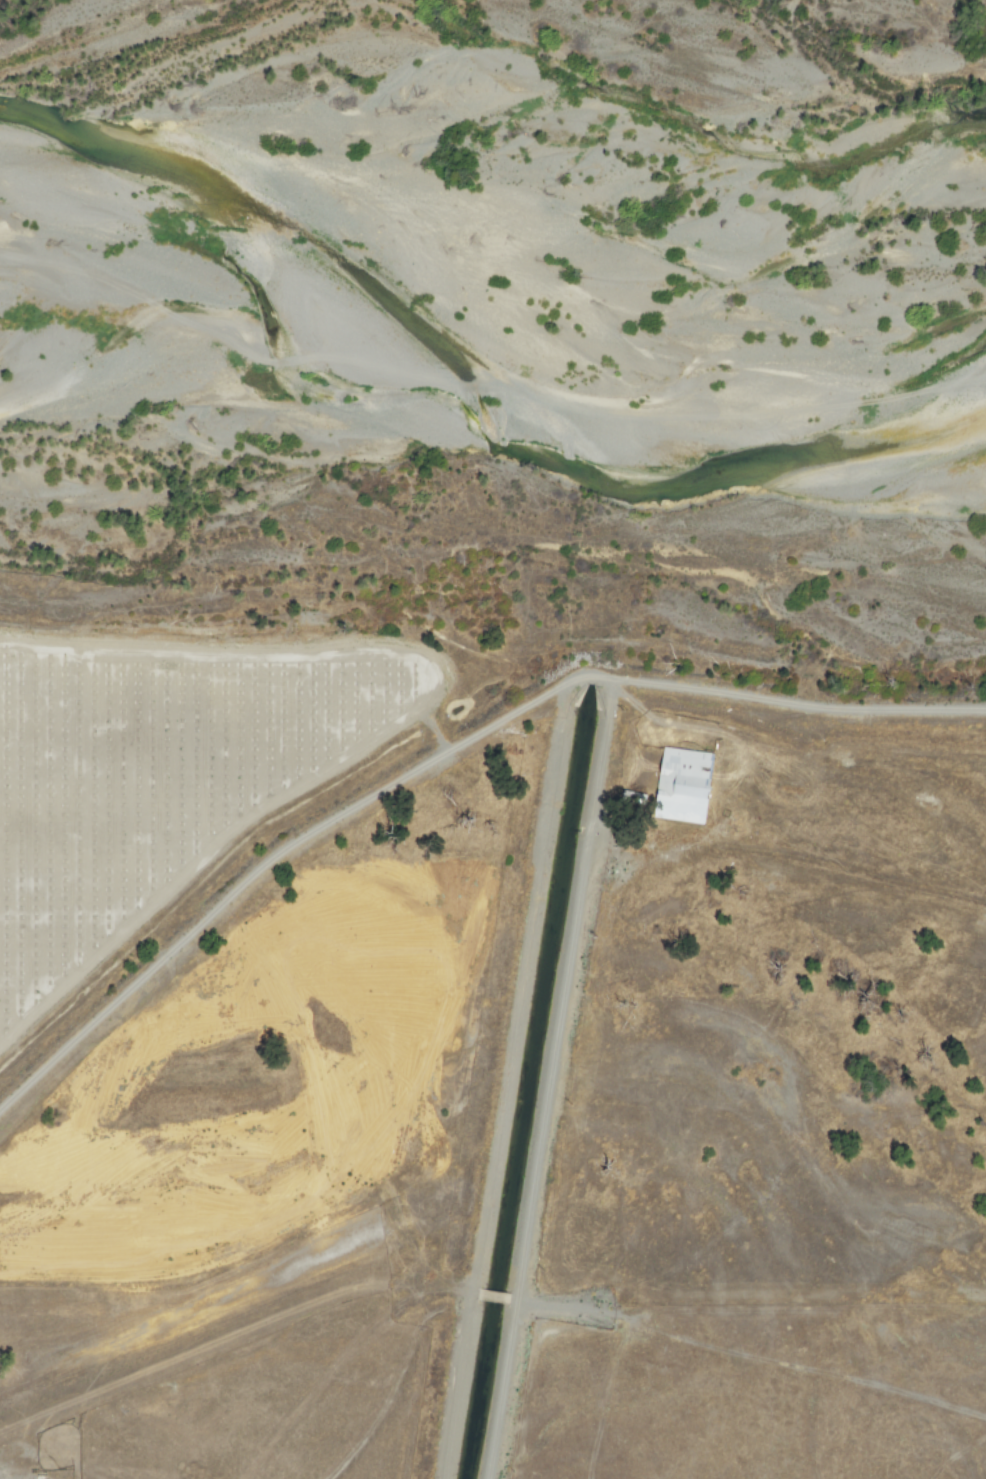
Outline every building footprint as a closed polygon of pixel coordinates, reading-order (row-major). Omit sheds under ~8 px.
[(706,825),(713,754),(661,748),(654,819),(706,825)]
